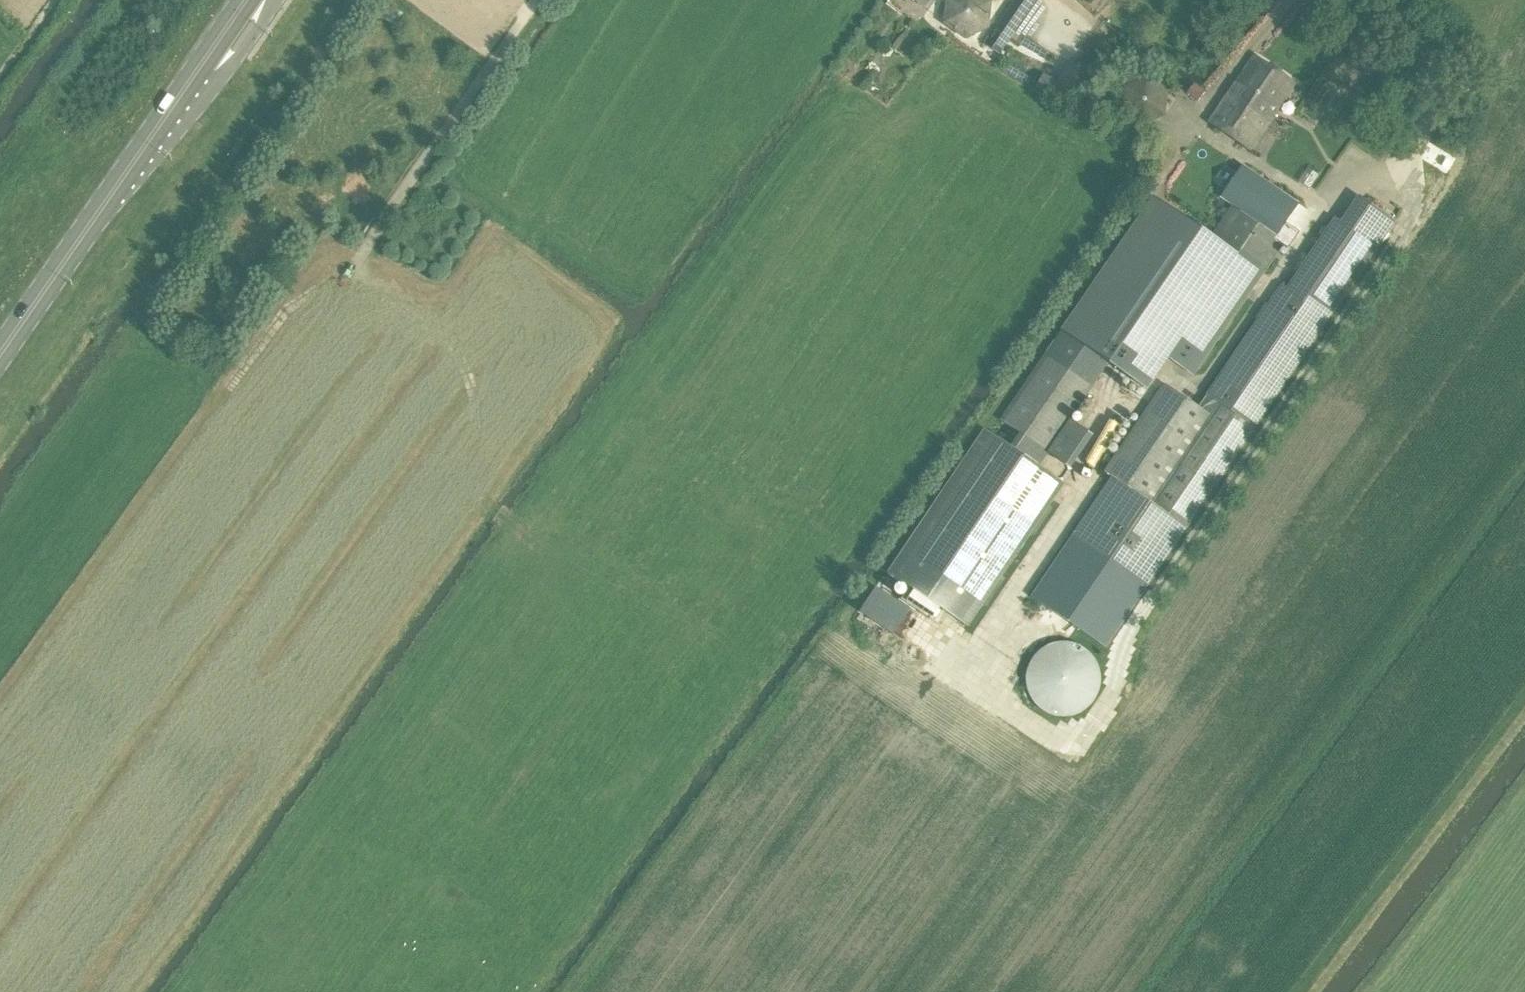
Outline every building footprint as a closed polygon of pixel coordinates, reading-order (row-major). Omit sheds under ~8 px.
[(994,1),(992,0),(945,0),(943,24),(965,40),(990,29),(994,1)] [(1035,0),(1015,0),(994,30),(1008,40),(1035,0)] [(1249,150),(1295,83),(1254,55),(1209,122),(1249,150)] [(1198,101),(1205,92),(1194,84),(1187,93),(1198,101)] [(1233,206),(1211,238),(1154,318),(1141,339),(1193,375),(1285,242),(1290,245),(1299,232),(1286,223),(1299,204),(1243,165),(1221,198),(1233,206)] [(1154,318),(1211,238),(1152,198),(1000,420),(1019,433),(1048,452),(1144,311),(1154,318)] [(1146,587),(1377,248),(1334,219),(1286,290),(1281,286),(1198,407),(1165,384),(1105,472),(1112,477),(1072,537),(1146,587)] [(1039,466),(1048,452),(1019,433),(1010,447),(984,429),(888,573),(909,587),(901,600),(937,625),(946,612),(967,626),(1064,483),(1039,466)]
